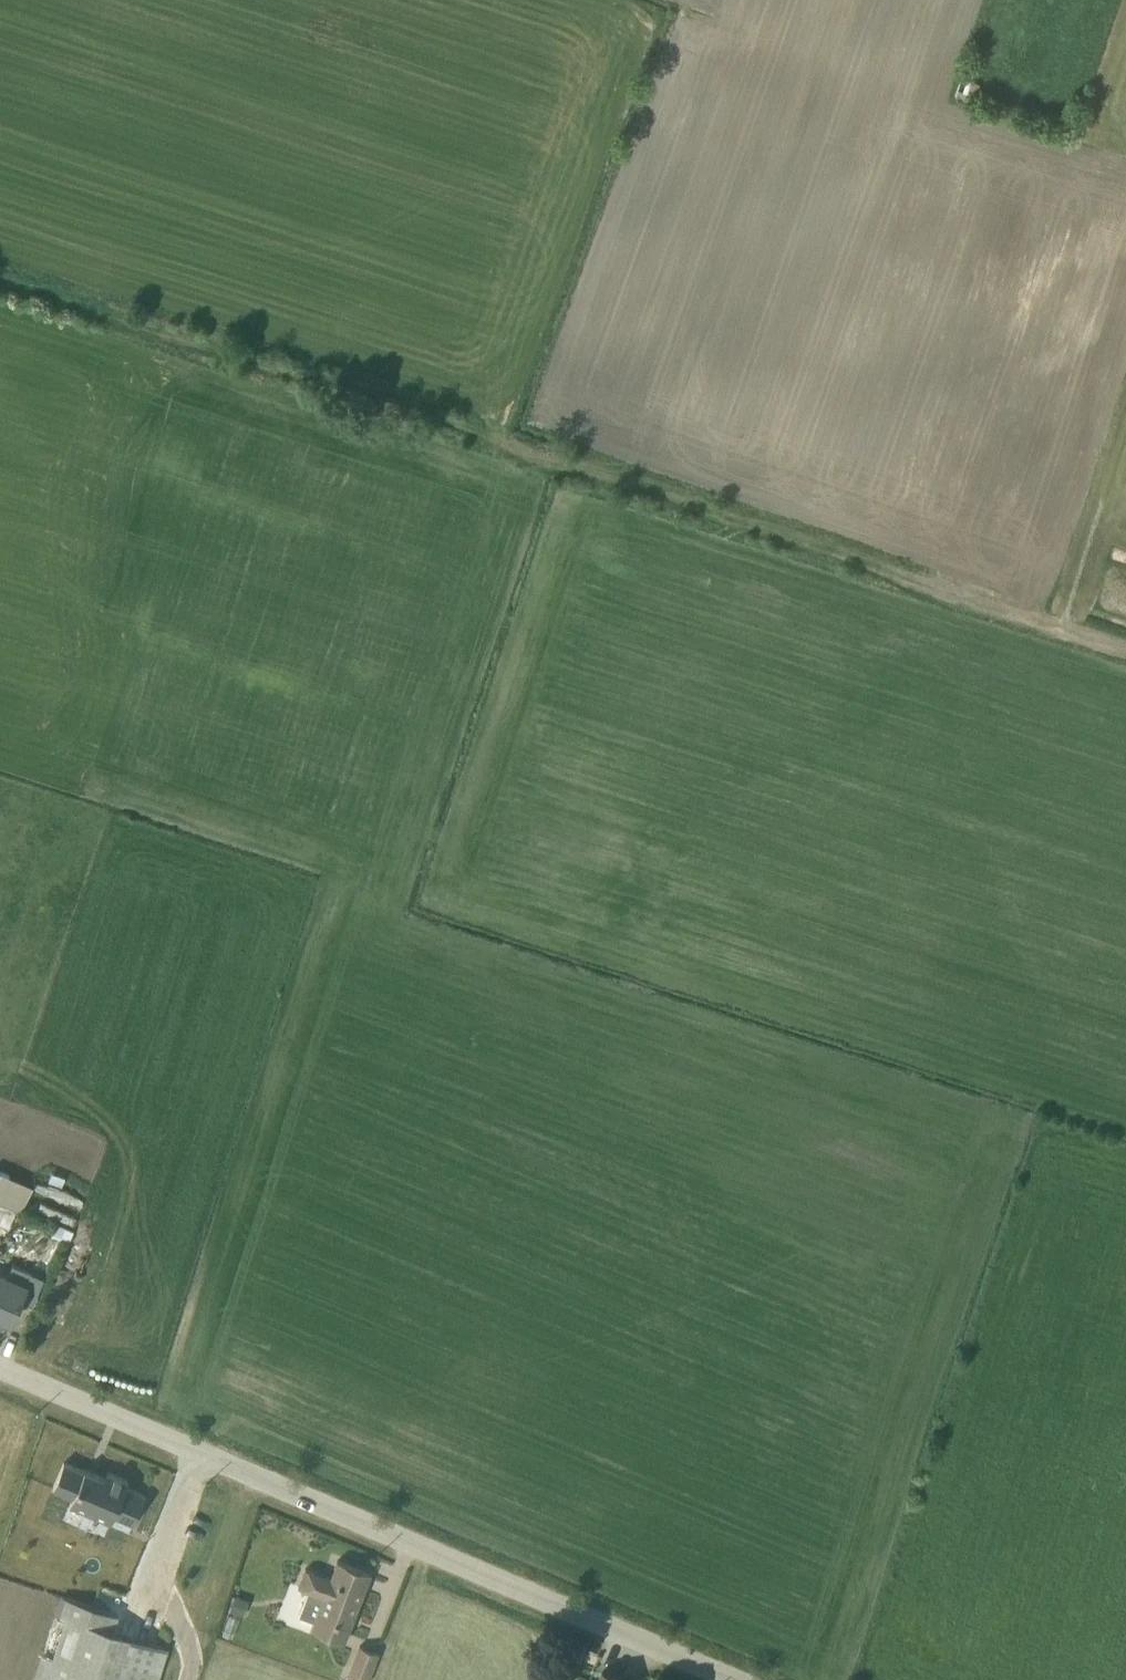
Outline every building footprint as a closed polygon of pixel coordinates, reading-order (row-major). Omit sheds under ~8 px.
[(8,1227),(15,1211),(21,1213),(32,1188),(0,1174),(0,1223),(8,1227)] [(52,1224),(47,1235),(68,1243),(72,1232),(52,1224)] [(0,1274),(0,1317),(10,1321),(26,1285),(0,1274)] [(133,1525),(145,1496),(125,1487),(128,1481),(107,1473),(105,1478),(85,1470),(84,1471),(63,1463),(51,1490),(71,1499),(69,1505),(110,1523),(112,1517),(133,1525)] [(0,1589),(0,1679),(43,1548),(17,1538),(0,1589)] [(371,1574),(369,1574),(337,1561),(330,1579),(305,1569),(297,1588),(308,1592),(298,1616),(313,1622),(310,1629),(343,1643),(371,1574)] [(248,1601),(234,1596),(229,1612),(243,1616),(248,1601)] [(64,1599),(46,1654),(41,1653),(33,1679),(159,1679),(162,1669),(128,1660),(135,1639),(112,1630),(116,1616),(64,1599)] [(346,1679),(368,1679),(378,1654),(358,1647),(346,1679)] [(539,1669),(535,1679),(552,1679),(554,1674),(539,1669)]
